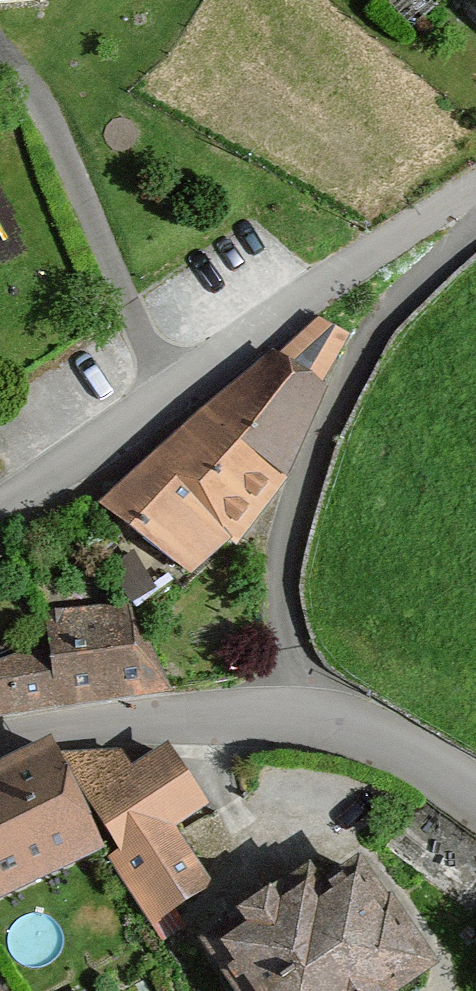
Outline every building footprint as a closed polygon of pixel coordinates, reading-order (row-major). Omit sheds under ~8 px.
[(475,24),(475,0),(459,0),(475,24)] [(263,353),(86,504),(178,583),(219,543),(230,551),(280,488),(275,480),(318,393),(350,341),(313,318),(269,358),(263,353)] [(171,707),(161,606),(42,618),(46,664),(0,668),(0,725),(171,707)] [(168,746),(128,770),(118,754),(66,756),(108,834),(156,907),(201,880),(167,822),(201,802),(168,746)] [(108,834),(66,756),(44,750),(0,774),(0,893),(108,834)] [(311,865),(211,934),(251,990),(383,990),(428,960),(360,862),(325,886),(311,865)]
